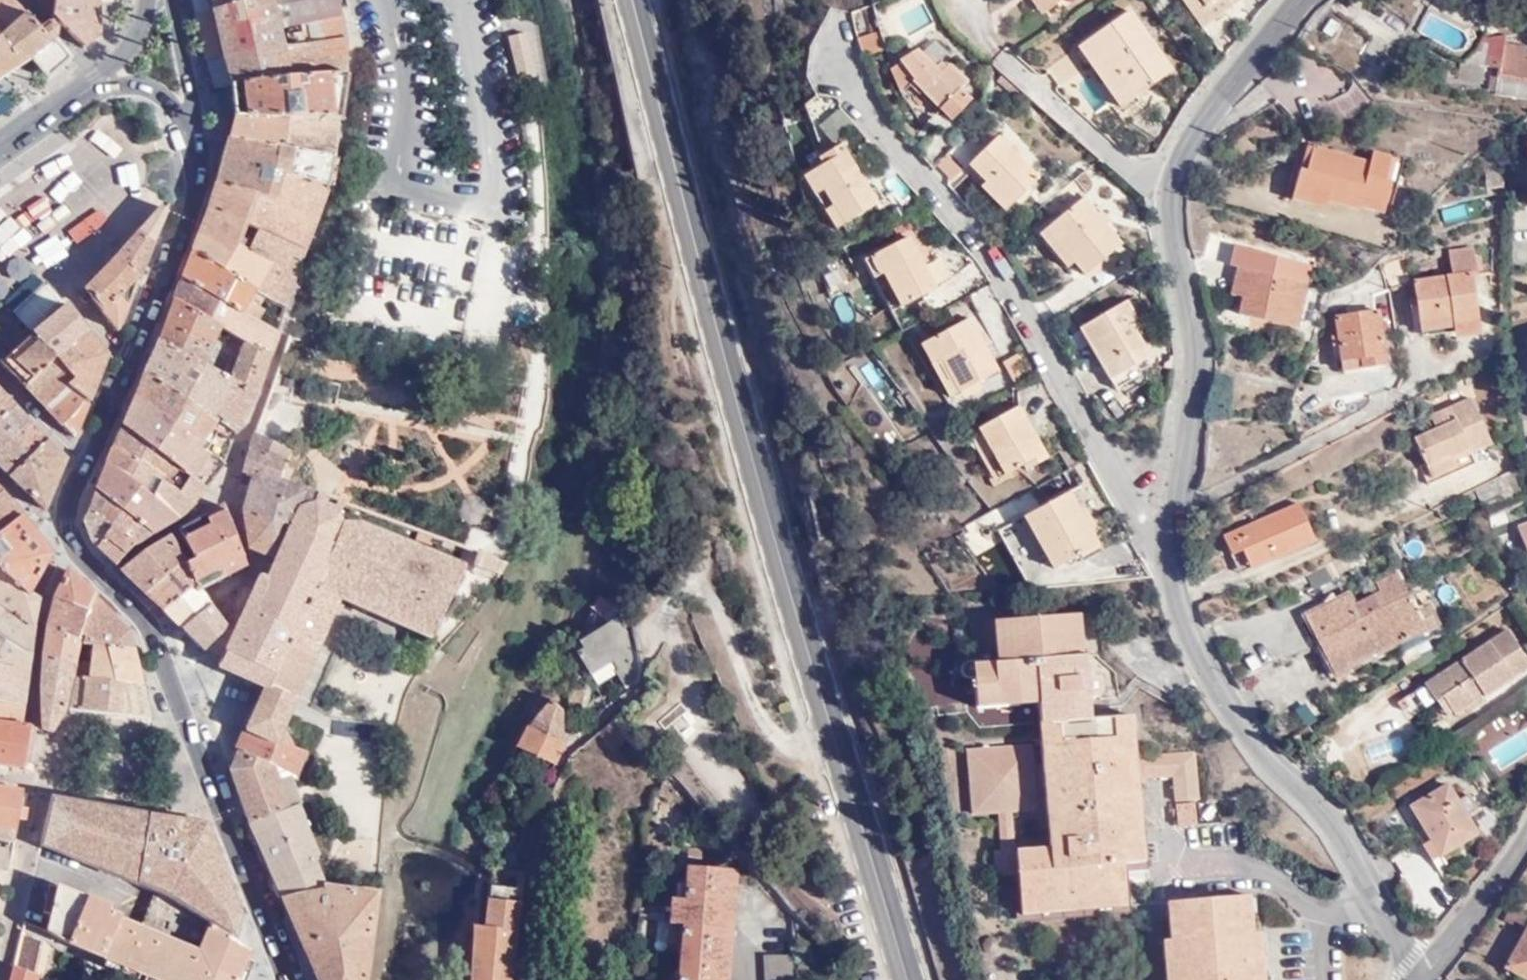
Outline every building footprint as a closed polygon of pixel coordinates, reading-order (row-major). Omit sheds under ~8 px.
[(95,0),(35,0),(80,47),(97,33),(95,0)] [(210,14),(257,0),(206,0),(210,14)] [(221,58),(281,52),(277,28),(273,28),(267,0),(257,0),(210,14),(221,58)] [(341,81),(342,64),(342,37),(334,0),(267,0),(273,28),(277,28),(280,27),(285,51),(281,52),(221,58),(228,85),(341,81)] [(894,11),(905,30),(929,19),(920,0),(916,0),(894,11)] [(1217,6),(1213,0),(1184,0),(1198,20),(1217,6)] [(1128,2),(1076,35),(1120,98),(1172,64),(1128,2)] [(19,10),(0,26),(0,77),(27,59),(44,79),(67,58),(48,36),(44,39),(19,10)] [(1474,22),(1472,43),(1482,44),(1480,59),(1501,60),(1498,94),(1526,96),(1526,52),(1505,49),(1506,32),(1488,31),(1474,22)] [(866,31),(858,57),(876,48),(870,29),(866,31)] [(866,31),(850,38),(858,57),(866,31)] [(528,78),(519,37),(504,40),(513,82),(528,78)] [(919,42),(884,65),(895,81),(889,92),(906,102),(922,90),(950,111),(969,99),(962,86),(969,78),(944,59),(937,66),(919,42)] [(1482,44),(1472,43),(1457,52),(1455,73),(1478,75),(1480,59),(1482,44)] [(232,118),(335,127),(341,81),(228,85),(232,118)] [(830,99),(809,118),(824,135),(845,117),(830,99)] [(226,138),(329,161),(332,152),(335,127),(232,118),(226,138)] [(929,162),(950,140),(937,124),(913,144),(929,162)] [(979,177),(1005,198),(1036,166),(997,127),(962,161),(979,177)] [(835,134),(813,147),(816,154),(797,166),(826,219),(870,194),(835,134)] [(272,178),(320,189),(329,161),(226,138),(213,183),(267,201),(272,178)] [(1403,154),(1372,147),(1370,158),(1300,145),(1297,165),(1288,163),(1281,198),(1317,205),(1319,200),(1352,207),(1354,201),(1385,208),(1390,178),(1400,179),(1403,154)] [(618,182),(616,164),(605,165),(608,183),(618,182)] [(1489,185),(1504,185),(1504,168),(1488,169),(1489,185)] [(998,205),(1005,198),(979,177),(975,184),(998,205)] [(249,296),(283,312),(284,308),(291,310),(306,260),(299,258),(320,189),(272,178),(267,201),(213,183),(205,210),(188,255),(249,296)] [(1083,189),(1040,222),(1067,256),(1075,252),(1083,266),(1121,236),(1083,189)] [(147,194),(132,207),(145,222),(160,209),(147,194)] [(139,234),(154,245),(167,213),(162,209),(155,217),(139,234)] [(896,233),(851,255),(877,308),(922,283),(896,233)] [(118,257),(139,281),(154,245),(139,234),(135,239),(118,257)] [(1480,245),(1468,252),(1470,261),(1478,260),(1478,269),(1497,269),(1497,247),(1490,240),(1480,245)] [(1451,272),(1472,271),(1478,270),(1478,269),(1478,260),(1470,261),(1468,252),(1480,245),(1449,248),(1451,272)] [(178,283),(240,316),(249,296),(188,255),(178,283)] [(86,291),(92,298),(118,332),(139,281),(118,257),(99,277),(97,276),(90,283),(86,287),(87,289),(86,291)] [(1305,278),(1238,260),(1234,275),(1245,278),(1237,308),(1296,323),(1305,278)] [(1477,331),(1472,271),(1413,276),(1417,324),(1451,321),(1452,333),(1477,331)] [(216,331),(268,358),(275,335),(240,316),(178,283),(170,305),(216,331)] [(56,316),(66,308),(45,286),(14,316),(33,335),(56,316)] [(85,304),(92,298),(86,291),(79,297),(85,304)] [(1121,293),(1071,319),(1104,380),(1129,368),(1126,360),(1139,352),(1123,319),(1132,314),(1121,293)] [(153,348),(197,369),(216,331),(170,305),(153,348)] [(84,404),(85,405),(107,358),(87,336),(67,307),(66,308),(56,316),(33,335),(49,362),(66,383),(84,404)] [(1373,307),(1332,310),(1337,358),(1357,355),(1356,362),(1381,360),(1373,307)] [(959,314),(910,339),(936,394),(986,370),(959,314)] [(197,369),(254,396),(268,358),(216,331),(197,369)] [(33,335),(17,346),(0,360),(0,366),(22,388),(49,362),(33,335)] [(142,375),(232,435),(254,396),(197,369),(153,348),(142,375)] [(1020,349),(1001,360),(1011,379),(1030,369),(1020,349)] [(22,388),(41,408),(66,383),(49,362),(22,388)] [(133,399),(221,467),(232,435),(142,375),(133,399)] [(41,408),(60,426),(84,404),(66,383),(41,408)] [(1463,444),(1469,455),(1490,444),(1467,395),(1435,411),(1439,421),(1410,436),(1423,463),(1463,444)] [(11,409),(0,398),(0,420),(11,409)] [(122,426),(201,491),(216,474),(221,467),(133,399),(122,426)] [(72,438),(85,405),(84,404),(60,426),(72,438)] [(1014,404),(966,429),(990,480),(1037,456),(1014,404)] [(26,425),(11,409),(0,420),(0,450),(26,425)] [(43,444),(26,425),(0,450),(0,472),(6,478),(43,444)] [(105,465),(177,520),(201,491),(122,426),(105,465)] [(257,578),(217,667),(240,679),(263,691),(264,688),(271,690),(345,522),(337,516),(340,508),(336,507),(333,511),(324,507),(322,502),(279,484),(281,466),(288,453),(253,435),(240,472),(250,477),(241,508),(246,549),(274,561),(265,581),(257,578)] [(62,463),(43,444),(6,478),(41,511),(62,463)] [(1428,474),(1469,455),(1463,444),(1423,463),(1428,474)] [(95,491),(147,536),(177,520),(105,465),(95,491)] [(1474,484),(1455,492),(1459,497),(1475,490),(1478,493),(1499,482),(1495,473),(1474,484)] [(1066,484),(999,520),(1025,570),(1063,550),(1070,559),(1087,551),(1084,544),(1097,536),(1066,484)] [(111,530),(131,546),(147,536),(95,491),(86,512),(111,530)] [(1296,495),(1218,529),(1234,566),(1310,530),(1296,495)] [(17,513),(0,497),(0,527),(17,513)] [(220,505),(165,537),(180,562),(194,585),(199,592),(245,569),(220,505)] [(88,542),(95,549),(111,530),(86,512),(82,524),(88,542)] [(26,597),(47,556),(17,513),(0,527),(0,574),(26,597)] [(1517,520),(1526,544),(1526,516),(1517,520)] [(271,690),(292,700),(338,598),(430,639),(462,567),(355,523),(345,522),(271,690)] [(114,567),(131,546),(111,530),(95,549),(114,567)] [(180,562),(165,537),(139,551),(118,572),(142,596),(180,562)] [(505,562),(477,552),(472,565),(498,575),(505,562)] [(180,562),(142,596),(160,612),(194,585),(180,562)] [(1212,646),(1233,679),(1305,645),(1317,667),(1334,661),(1335,664),(1387,644),(1389,655),(1424,642),(1420,630),(1431,627),(1421,602),(1412,606),(1394,566),(1373,575),(1378,584),(1370,589),(1370,586),(1349,594),(1347,590),(1304,610),(1298,603),(1212,646)] [(31,623),(35,602),(26,597),(0,574),(0,600),(1,601),(31,623)] [(86,608),(92,599),(66,574),(50,599),(44,627),(79,636),(86,608)] [(209,608),(199,592),(194,585),(160,612),(178,630),(209,608)] [(587,608),(588,609),(602,599),(597,595),(587,608)] [(127,633),(92,599),(86,608),(79,636),(79,639),(83,640),(130,648),(127,633)] [(588,609),(590,610),(602,620),(612,607),(602,599),(588,609)] [(27,653),(31,623),(1,601),(0,603),(0,637),(27,653)] [(223,629),(209,608),(178,630),(184,635),(201,651),(223,629)] [(984,676),(975,703),(1034,700),(1039,768),(1025,769),(1024,749),(963,752),(967,813),(994,811),(1013,810),(1043,809),(1046,845),(1015,848),(1018,872),(1019,911),(1125,903),(1120,861),(1140,860),(1130,770),(1167,769),(1168,789),(1189,787),(1188,746),(1130,748),(1127,714),(1087,716),(1085,698),(1094,698),(1094,673),(1083,673),(1082,649),(1072,650),(1071,614),(1004,617),(990,656),(991,674),(984,676)] [(990,656),(1004,617),(989,618),(990,656)] [(614,618),(580,641),(582,647),(575,653),(587,674),(610,660),(615,669),(612,671),(624,689),(635,683),(639,663),(628,639),(614,618)] [(1501,621),(1420,676),(1437,705),(1468,687),(1471,692),(1524,657),(1501,621)] [(79,639),(79,636),(44,627),(41,657),(73,665),(79,639)] [(24,673),(27,653),(0,637),(0,666),(24,673)] [(135,662),(130,648),(83,640),(76,673),(139,684),(135,662)] [(73,665),(41,657),(40,729),(50,732),(62,712),(71,672),(73,665)] [(610,660),(587,674),(593,684),(612,671),(615,669),(610,660)] [(20,704),(24,673),(0,666),(0,700),(20,704)] [(147,721),(139,684),(76,673),(67,711),(147,721)] [(973,677),(975,703),(984,676),(973,677)] [(1422,686),(1397,700),(1406,717),(1431,703),(1422,686)] [(250,719),(245,730),(272,744),(274,740),(292,700),(271,690),(264,688),(263,691),(256,705),(250,719)] [(17,728),(20,704),(0,700),(0,725),(17,728)] [(515,744),(552,763),(559,745),(559,743),(558,710),(549,700),(533,718),(515,744)] [(1305,702),(1293,709),(1303,727),(1315,721),(1305,702)] [(24,769),(27,746),(29,730),(17,728),(0,725),(0,766),(24,769)] [(239,804),(247,826),(269,817),(279,813),(284,804),(280,795),(270,769),(289,777),(290,778),(301,750),(274,740),(272,744),(245,730),(241,739),(232,758),(227,771),(239,804)] [(1371,765),(1400,757),(1394,736),(1365,745),(1371,765)] [(317,756),(303,752),(293,779),(299,780),(310,776),(317,756)] [(280,795),(284,804),(289,796),(349,810),(396,814),(398,788),(383,782),(317,756),(310,776),(299,780),(293,779),(290,778),(289,777),(280,795)] [(1448,780),(1412,801),(1441,848),(1479,827),(1448,780)] [(22,793),(0,789),(0,830),(15,832),(22,793)] [(279,813),(269,817),(282,847),(307,837),(346,843),(348,832),(395,834),(396,814),(349,810),(289,796),(284,804),(279,813)] [(50,797),(39,843),(152,891),(232,940),(237,916),(203,824),(167,818),(151,815),(86,804),(50,797)] [(1192,804),(1170,806),(1173,825),(1193,822),(1192,804)] [(994,811),(997,850),(1015,848),(1013,810),(994,811)] [(247,826),(281,901),(323,895),(321,888),(318,875),(314,863),(288,859),(282,847),(269,817),(247,826)] [(15,832),(0,830),(0,840),(14,842),(15,832)] [(314,863),(377,871),(391,873),(395,834),(348,832),(346,843),(307,837),(282,847),(288,859),(314,863)] [(990,873),(1018,872),(1015,848),(997,850),(989,850),(990,873)] [(318,875),(375,882),(377,871),(314,863),(318,875)] [(725,871),(683,867),(681,900),(668,899),(666,925),(679,926),(674,979),(716,979),(725,871)] [(44,929),(65,943),(94,955),(152,979),(235,979),(247,949),(246,949),(232,940),(152,891),(140,924),(119,917),(120,914),(108,910),(110,904),(55,883),(44,929)] [(373,895),(321,888),(323,895),(281,901),(316,979),(361,979),(373,895)] [(490,900),(515,902),(517,890),(491,888),(490,900)] [(1261,933),(1252,933),(1250,897),(1168,908),(1172,940),(1164,942),(1168,979),(1265,979),(1261,933)] [(515,902),(490,900),(486,899),(484,929),(471,929),(468,979),(506,979),(515,902)] [(1506,959),(1526,970),(1526,920),(1506,959)] [(791,951),(762,952),(764,979),(792,979),(791,951)] [(13,955),(10,964),(34,972),(36,963),(13,955)] [(7,979),(32,979),(34,972),(10,964),(7,979)] [(1355,968),(1353,979),(1368,979),(1370,972),(1355,968)]
